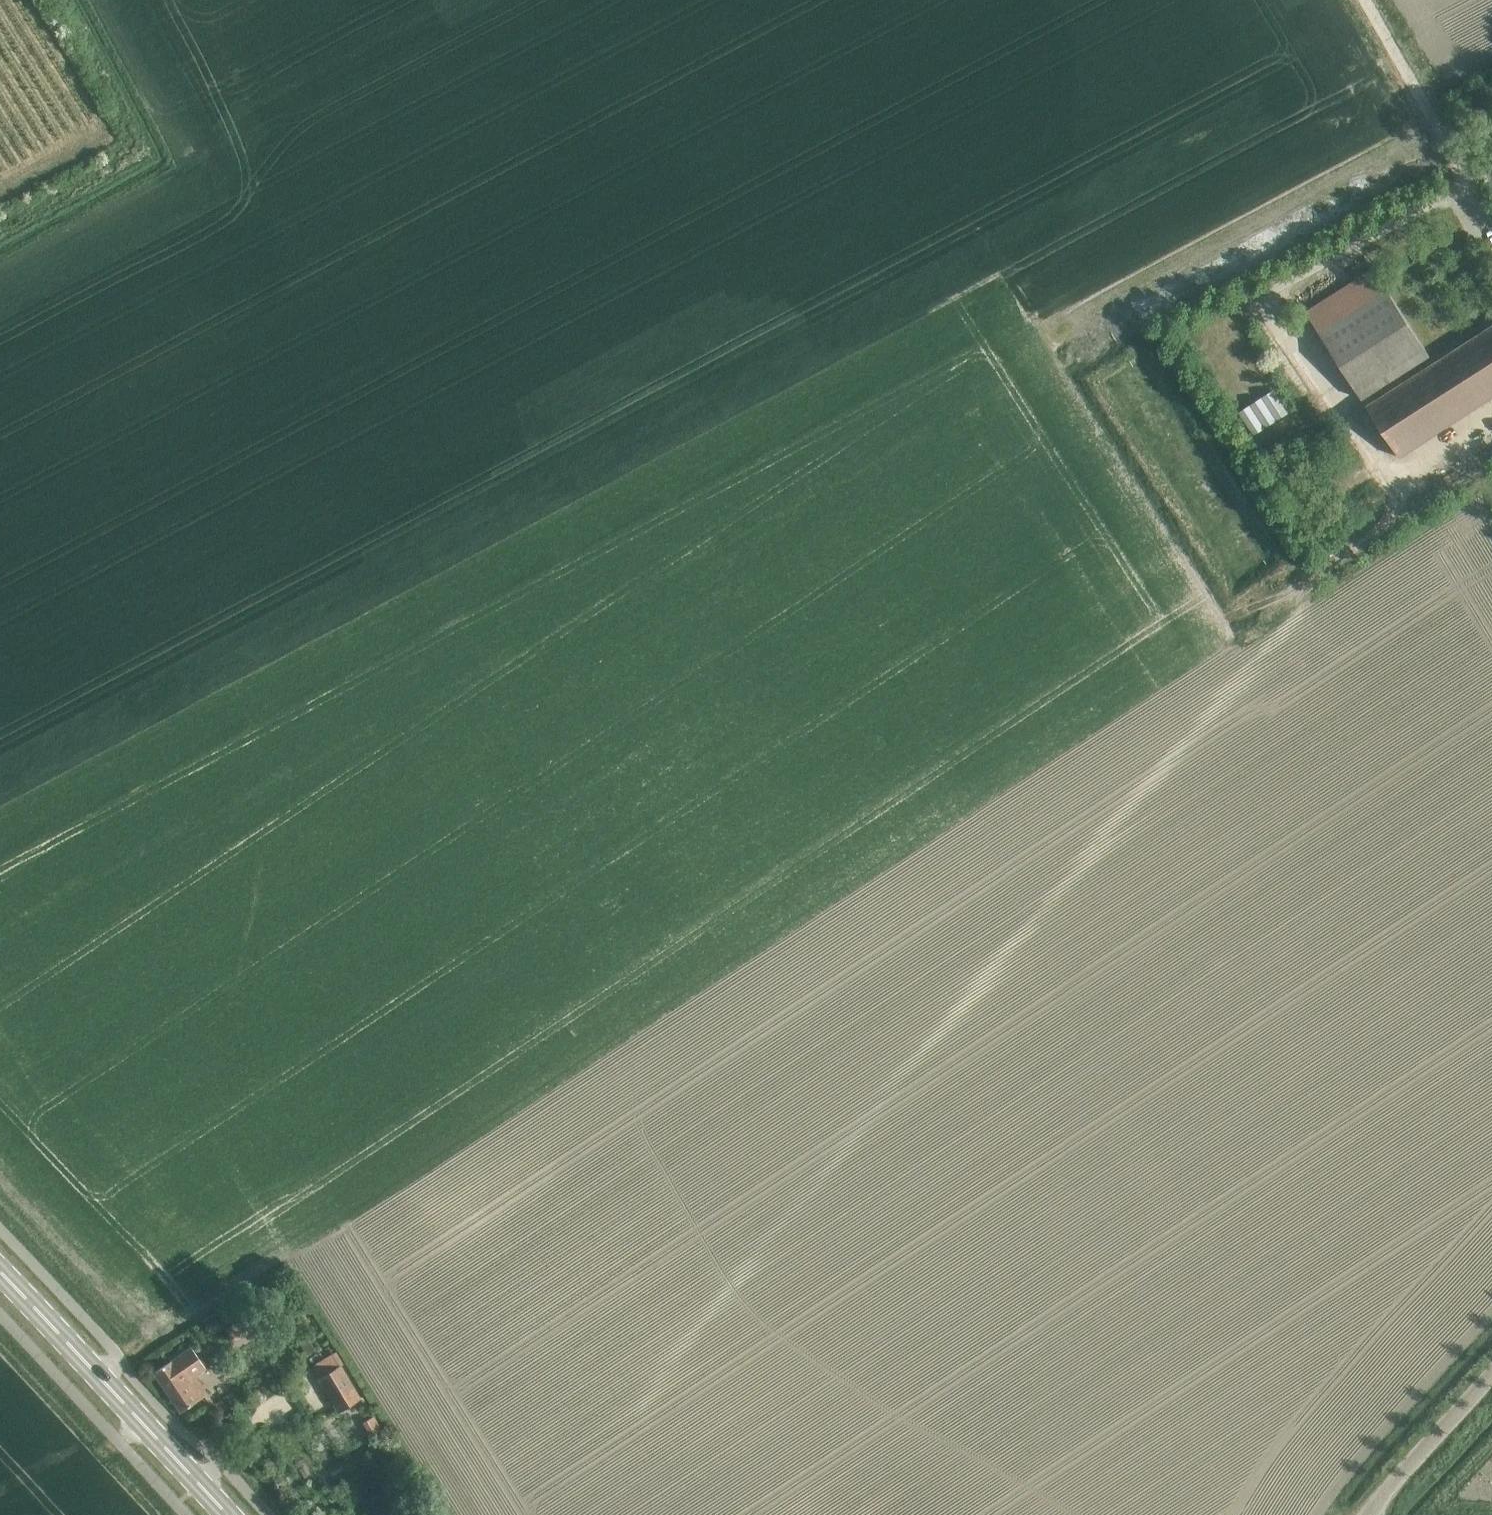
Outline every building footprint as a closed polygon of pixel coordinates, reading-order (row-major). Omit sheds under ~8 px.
[(1306,310),(1320,332),(1362,398),(1430,355),(1373,267),(1306,310)] [(1441,429),(1453,421),(1491,396),(1491,325),(1365,406),(1398,457),(1441,429)] [(321,1378),(319,1379),(339,1412),(367,1394),(340,1351),(314,1367),(321,1378)] [(179,1410),(205,1393),(179,1354),(153,1371),(179,1410)]
